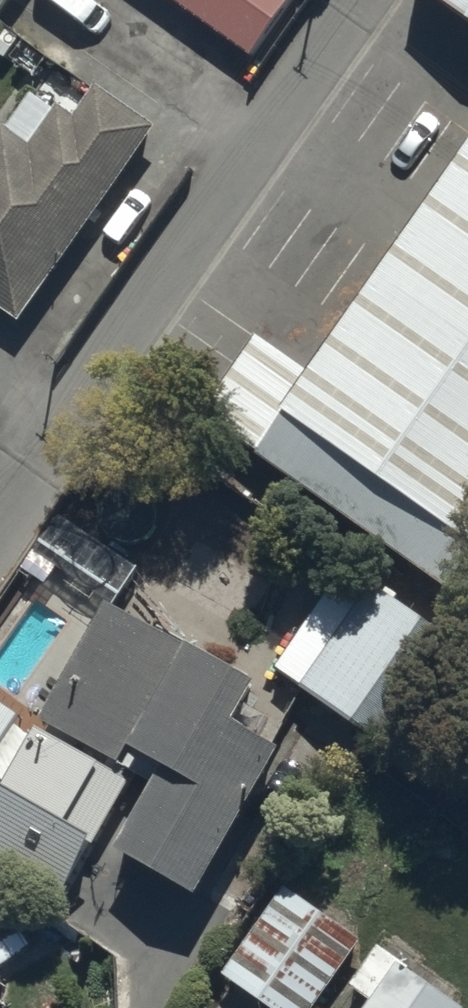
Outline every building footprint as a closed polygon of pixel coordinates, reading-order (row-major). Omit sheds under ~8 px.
[(248,61),(293,0),(163,0),(248,61)] [(72,127),(33,102),(7,139),(0,134),(0,316),(20,330),(155,133),(95,92),(72,127)] [(248,405),(421,528),(467,463),(467,96),(248,405)] [(72,486),(36,548),(116,604),(139,570),(87,534),(104,509),(72,486)] [(448,653),(370,597),(300,695),(379,750),(448,653)] [(250,676),(103,598),(39,718),(151,777),(115,845),(199,890),(276,745),(227,719),(250,676)] [(26,722),(0,705),(0,761),(26,722)] [(34,725),(1,785),(0,784),(0,858),(66,894),(130,777),(34,725)] [(283,895),(222,985),(256,1007),(319,1007),(360,947),(283,895)] [(378,955),(350,995),(368,1007),(453,1007),(378,955)]
